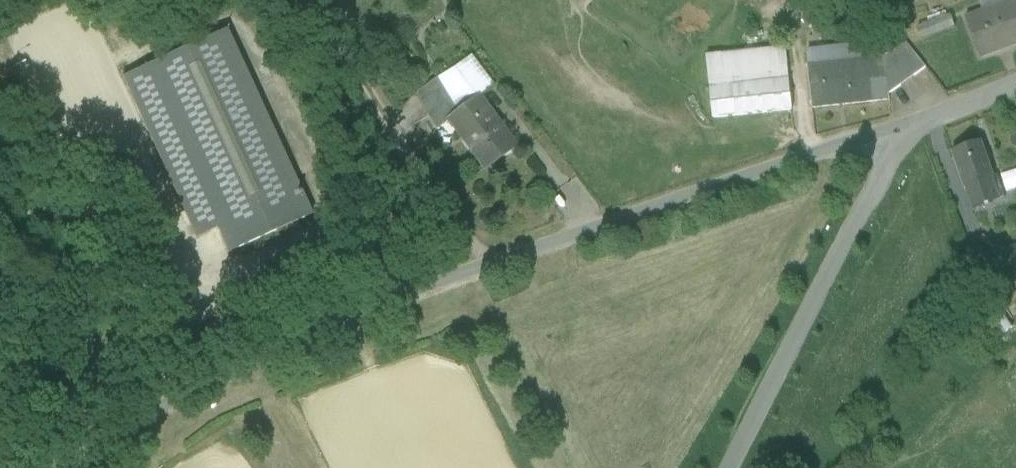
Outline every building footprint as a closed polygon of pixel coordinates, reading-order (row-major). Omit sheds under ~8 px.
[(822,8),(830,14),(841,0),(828,0),(822,8)] [(1015,2),(1015,0),(982,0),(986,12),(1015,2)] [(966,20),(980,57),(1015,43),(1015,2),(986,12),(966,20)] [(919,30),(923,42),(956,29),(951,17),(919,30)] [(142,72),(216,233),(227,257),(310,219),(299,195),(298,196),(224,34),(142,72)] [(907,44),(885,59),(889,95),(926,68),(907,44)] [(820,66),(865,61),(863,45),(818,50),(820,66)] [(786,49),(707,58),(710,89),(789,80),(786,49)] [(820,66),(818,50),(808,51),(810,67),(820,66)] [(469,58),(435,83),(449,101),(458,113),(477,99),(492,88),(469,58)] [(865,61),(820,66),(810,67),(808,67),(813,109),(890,100),(889,95),(885,59),(865,61)] [(216,233),(142,72),(121,81),(195,242),(216,233)] [(789,80),(710,89),(714,120),(793,111),(789,80)] [(435,83),(412,101),(425,119),(449,101),(435,83)] [(477,99),(458,113),(459,115),(448,123),(484,171),(514,149),(497,125),(494,128),(485,117),(489,114),(477,99)] [(449,101),(425,119),(435,132),(448,123),(459,115),(458,113),(449,101)] [(981,144),(951,155),(963,187),(965,186),(984,180),(993,176),(981,144)] [(995,176),(993,176),(984,180),(990,198),(1002,194),(995,176)] [(984,180),(965,186),(972,205),(990,198),(984,180)] [(1010,273),(1015,271),(1015,247),(1003,251),(1010,273)]
